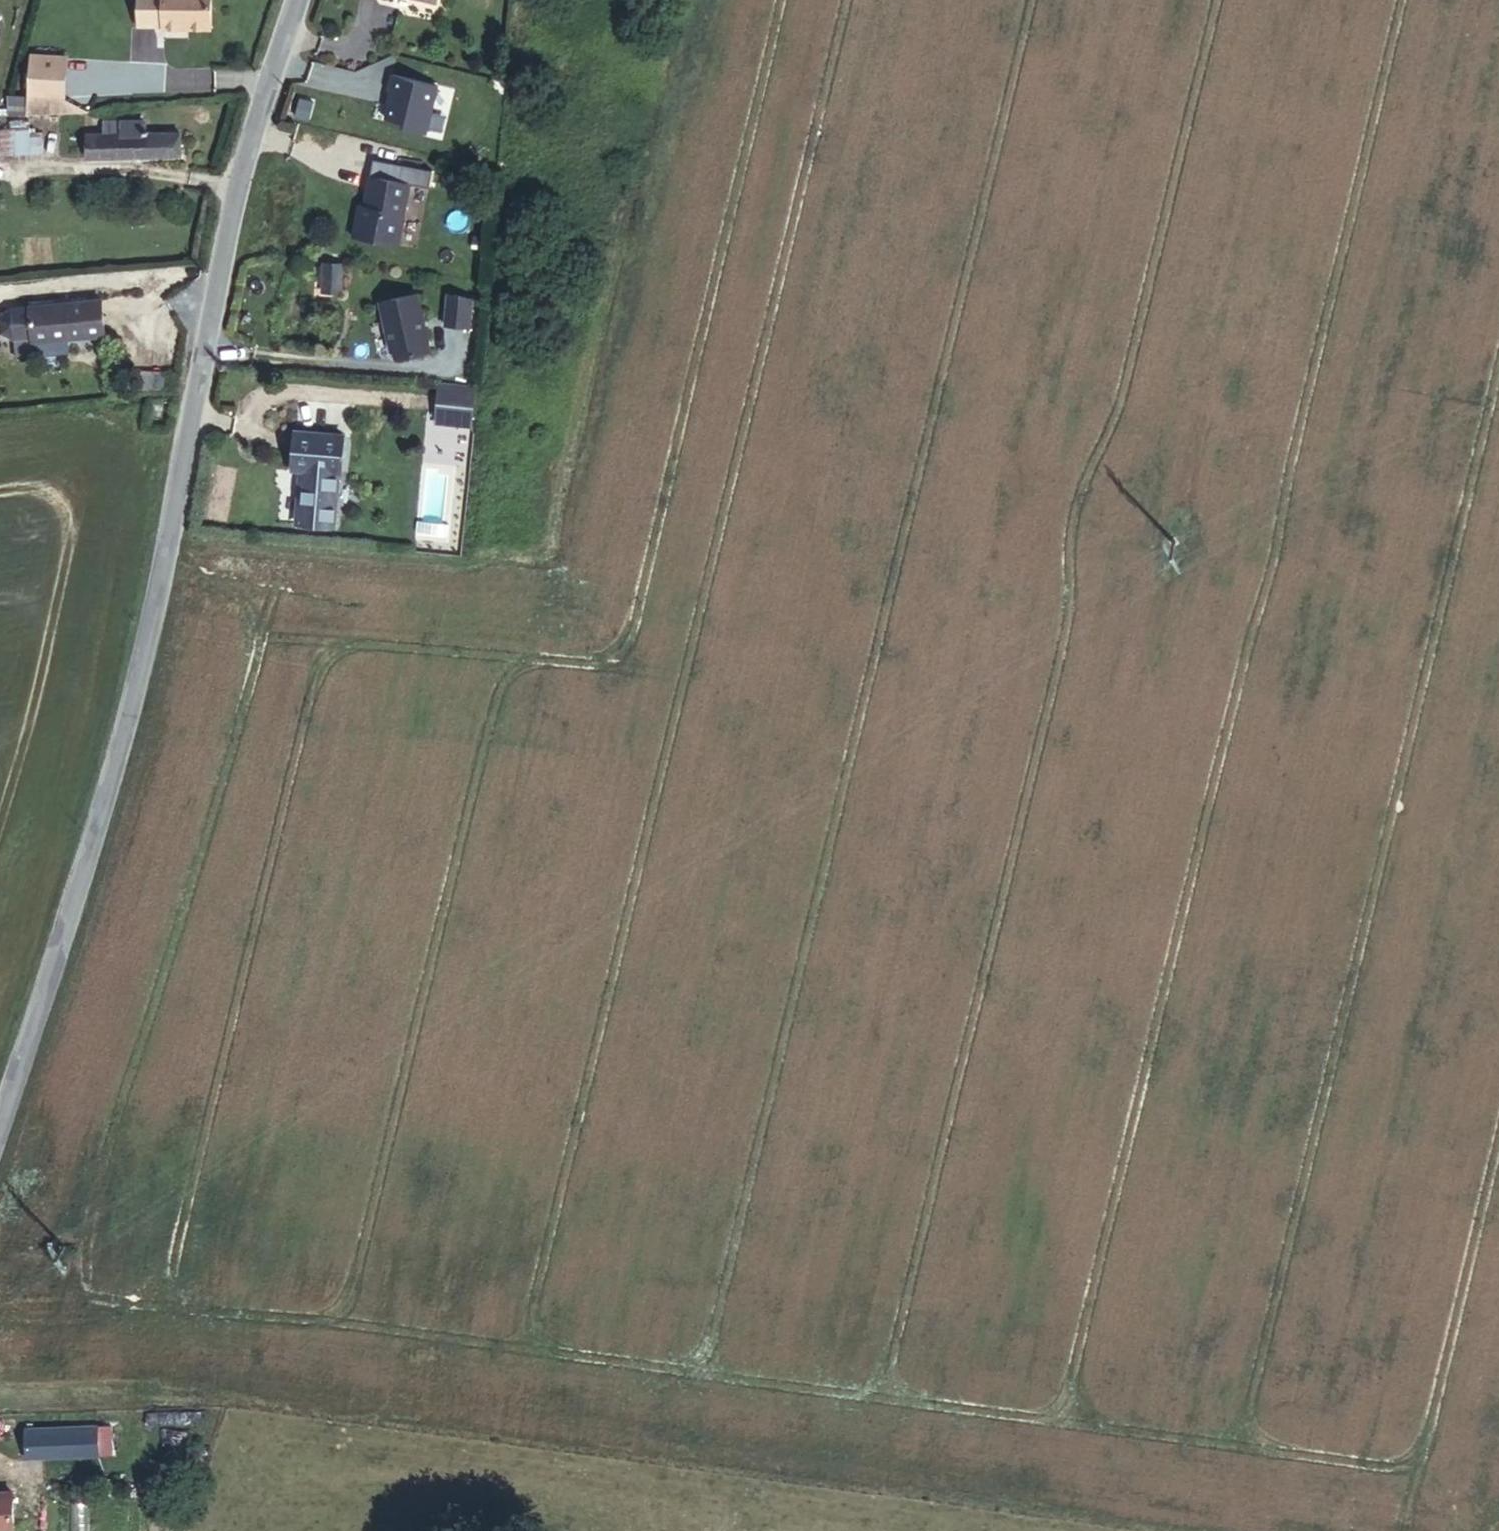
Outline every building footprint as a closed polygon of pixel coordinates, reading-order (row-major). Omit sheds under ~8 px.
[(208,25),(209,0),(161,0),(160,23),(208,25)] [(31,90),(64,92),(68,51),(34,48),(31,90)] [(6,110),(23,110),(23,92),(6,92),(6,110)] [(106,130),(134,129),(134,113),(107,113),(106,130)] [(41,152),(40,126),(0,127),(0,153),(41,152)] [(180,128),(134,129),(106,130),(88,130),(88,160),(179,160),(180,128)] [(350,240),(391,248),(405,184),(369,176),(362,208),(357,206),(350,240)] [(322,296),(335,296),(335,268),(322,268),(322,296)] [(17,298),(75,291),(74,282),(16,289),(17,298)] [(110,316),(107,288),(75,291),(17,298),(6,306),(7,318),(20,322),(37,321),(38,325),(110,316)] [(469,325),(471,294),(445,292),(443,323),(469,325)] [(408,293),(374,299),(382,343),(391,349),(417,344),(408,293)] [(460,374),(425,372),(422,402),(457,405),(460,374)] [(293,421),(292,431),(342,436),(343,428),(293,421)] [(342,436),(292,431),(287,461),(300,466),(294,508),(332,512),(342,436)] [(101,1469),(101,1438),(20,1444),(21,1476),(101,1469)]
